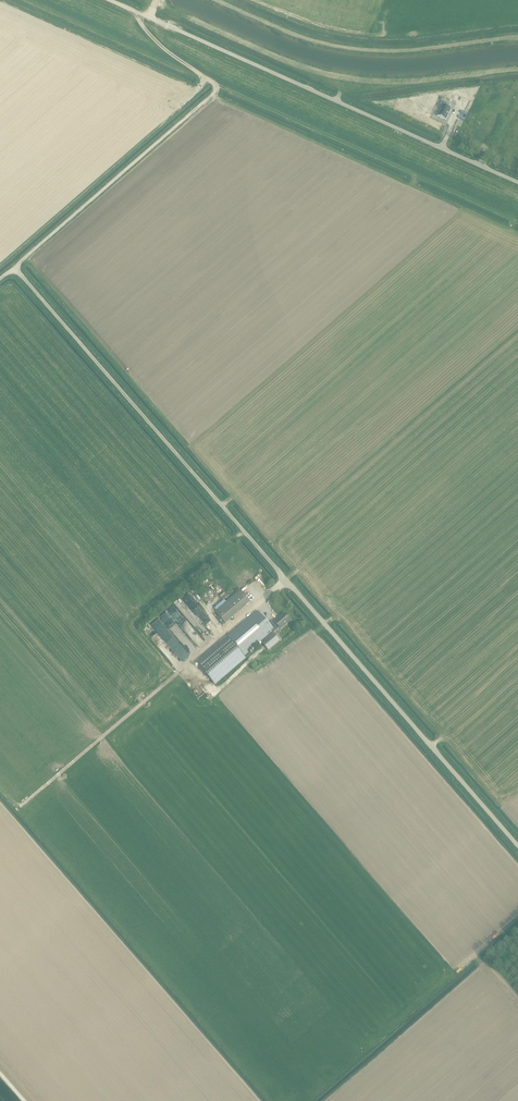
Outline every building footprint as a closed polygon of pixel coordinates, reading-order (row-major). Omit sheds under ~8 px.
[(443,105),(437,116),(446,120),(451,108),(449,107),(450,104),(442,101),(441,104),(443,105)] [(240,590),(215,611),(222,619),(219,622),(222,626),(250,602),(240,590)] [(227,636),(196,663),(215,685),(246,659),(243,656),(260,641),(268,650),(280,640),(272,631),(274,630),(278,626),(280,629),(290,620),(284,613),(274,622),(275,622),(270,626),(258,611),(227,637),(227,636)]
